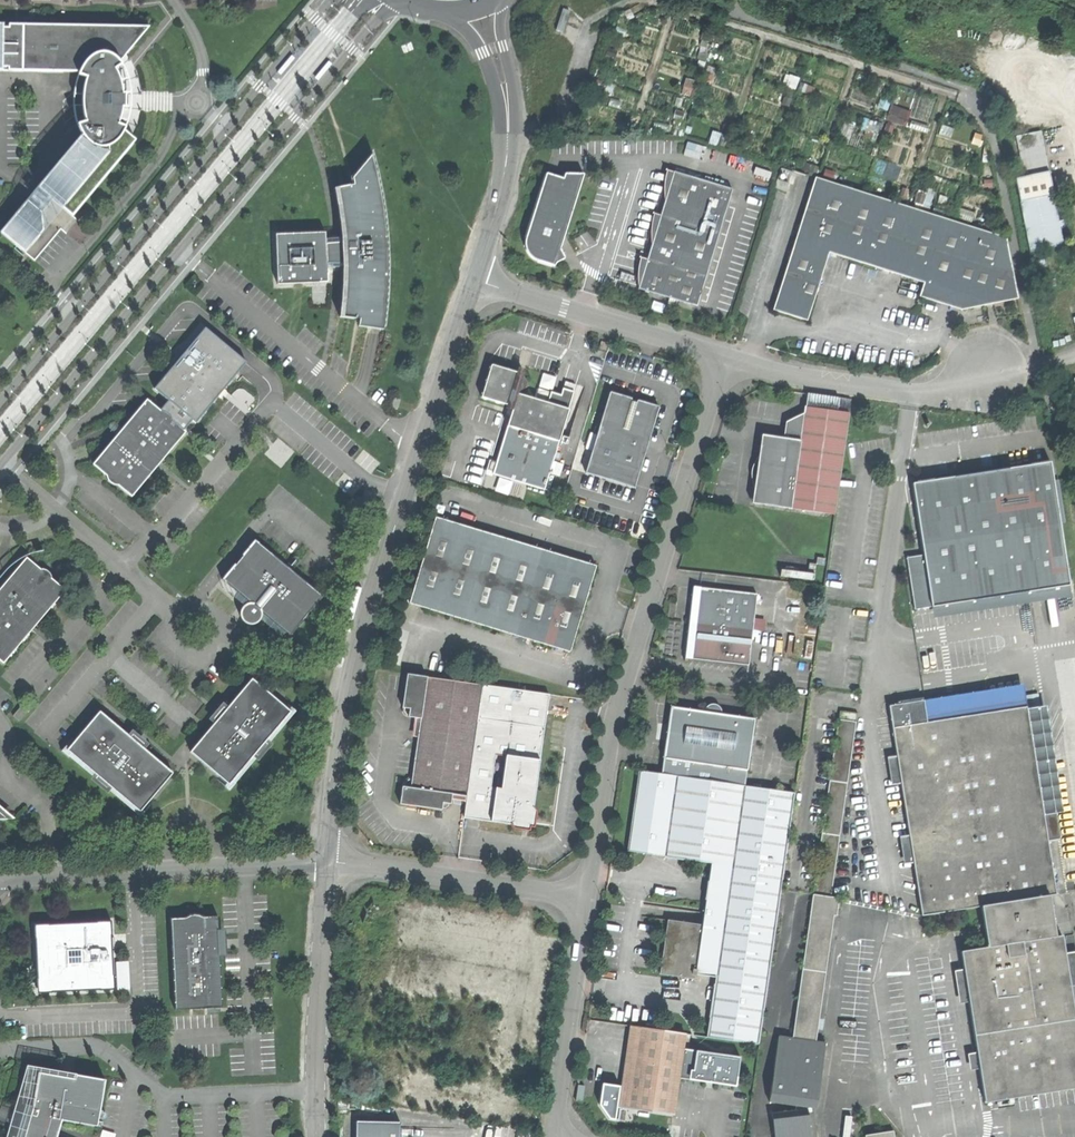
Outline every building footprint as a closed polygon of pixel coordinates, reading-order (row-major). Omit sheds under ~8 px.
[(72,216),(136,140),(133,138),(124,131),(126,127),(120,122),(121,118),(122,112),(123,107),(126,107),(126,95),(123,95),(123,91),(122,86),(121,82),(119,76),(116,69),(122,65),(120,62),(128,52),(150,26),(0,24),(0,70),(80,71),(78,76),(77,81),(75,87),(74,93),(74,99),(74,104),(75,110),(76,116),(77,122),(79,128),(83,135),(39,188),(72,216)] [(279,71),(282,74),(296,57),(293,54),(280,69),(279,71)] [(334,60),(330,57),(316,74),(319,77),(332,62),(334,60)] [(910,112),(891,105),(887,119),(906,125),(910,112)] [(1016,137),(1024,178),(1049,173),(1041,132),(1016,137)] [(360,320),(359,327),(372,329),(384,330),(386,311),(387,292),(388,266),(387,235),(384,209),(379,180),(373,155),(354,178),(355,185),(338,188),(341,206),(345,243),(346,262),(346,282),(344,302),(342,318),(360,320)] [(674,172),(638,289),(697,306),(732,189),(674,172)] [(1016,179),(1020,201),(1053,194),(1049,173),(1024,178),(1016,179)] [(563,179),(546,174),(526,237),(525,243),(526,249),(528,253),(531,257),(535,260),(555,266),(556,263),(560,261),(565,259),(560,249),(584,174),(565,174),(563,179)] [(783,294),(778,310),(812,320),(834,252),(841,254),(884,267),(907,275),(928,281),(924,296),(941,301),(966,309),(967,309),(974,308),(1019,298),(1007,239),(819,179),(816,191),(803,230),(795,257),(783,294)] [(44,230),(26,252),(35,260),(72,216),(39,188),(28,201),(42,213),(44,230)] [(1020,201),(1031,252),(1064,245),(1061,228),(1064,228),(1064,224),(1063,220),(1059,221),(1053,194),(1020,201)] [(28,201),(2,232),(26,252),(44,230),(42,213),(28,201)] [(276,260),(277,285),(327,283),(326,263),(326,244),(325,232),(275,234),(276,260)] [(326,263),(346,262),(345,243),(326,244),(326,263)] [(206,328),(155,389),(168,400),(192,420),(194,422),(246,361),(206,328)] [(513,407),(518,393),(518,391),(528,386),(523,376),(524,373),(517,371),(517,372),(490,365),(481,397),(513,407)] [(548,402),(569,409),(574,392),(563,388),(561,395),(551,392),(548,402)] [(610,392),(585,473),(635,488),(659,406),(637,400),(636,403),(633,402),(631,401),(632,398),(610,392)] [(569,409),(548,402),(541,400),(518,393),(513,407),(492,474),(545,490),(559,442),(567,444),(569,438),(561,435),(569,409)] [(809,394),(807,408),(840,412),(842,399),(818,395),(809,394)] [(759,494),(758,504),(793,508),(835,514),(840,478),(849,414),(851,400),(842,399),(840,412),(807,408),(807,412),(803,440),(784,438),(768,436),(766,448),(762,447),(761,447),(758,464),(757,464),(754,466),(753,471),(752,476),(754,479),(756,480),(755,493),(759,494)] [(120,432),(92,464),(105,475),(105,479),(107,483),(111,485),(117,485),(131,497),(159,463),(186,432),(184,430),(172,420),(170,416),(168,413),(164,411),(160,411),(147,400),(122,429),(120,432)] [(184,430),(192,420),(168,400),(160,411),(164,411),(168,413),(170,416),(172,420),(184,430)] [(729,403),(724,419),(730,420),(734,405),(729,403)] [(786,423),(784,438),(803,440),(807,412),(786,423)] [(924,556),(932,607),(1070,585),(1060,524),(1053,481),(1050,462),(1000,470),(913,484),(924,556)] [(912,479),(913,484),(1000,470),(999,465),(912,479)] [(1059,480),(1053,481),(1060,524),(1066,523),(1059,480)] [(437,518),(411,605),(570,652),(583,607),(596,566),(437,518)] [(255,540),(222,579),(250,602),(248,605),(247,607),(244,605),(241,608),(240,612),(240,615),(241,619),(243,622),(246,624),(250,625),(254,625),(258,623),(261,619),(259,617),(263,612),(268,617),(290,636),(323,597),(315,590),(255,540)] [(915,609),(932,607),(924,556),(908,558),(915,609)] [(4,664),(32,631),(36,626),(66,590),(52,579),(52,576),(51,573),(48,570),(44,568),(41,569),(27,557),(4,585),(0,589),(0,660),(4,664)] [(814,574),(781,570),(780,578),(813,582),(814,574)] [(1070,585),(932,607),(934,618),(1071,597),(1070,585)] [(690,621),(686,658),(749,666),(757,594),(693,587),(690,621)] [(402,786),(399,805),(447,812),(449,810),(452,808),(453,801),(467,803),(484,687),(407,675),(403,708),(409,708),(409,718),(415,718),(412,737),(418,738),(411,787),(402,786)] [(218,722),(192,752),(230,785),(256,755),(259,757),(269,746),(266,743),(292,712),(254,680),(228,710),(224,707),(223,709),(219,713),(214,719),(218,722)] [(926,700),(929,722),(1028,707),(1025,685),(926,700)] [(467,803),(465,818),(478,820),(523,826),(523,822),(526,820),(528,818),(532,819),(542,750),(549,696),(484,687),(467,803)] [(929,722),(926,700),(906,703),(891,706),(894,728),(929,722)] [(666,740),(661,774),(675,776),(739,785),(742,770),(748,770),(755,719),(721,714),(721,711),(720,709),(719,707),(717,705),(715,705),(713,704),(711,705),(709,706),(707,706),(706,708),(705,709),(705,710),(704,712),(671,707),(666,740)] [(23,705),(13,716),(19,721),(29,710),(23,705)] [(894,728),(923,917),(983,908),(1050,897),(1057,896),(1049,842),(1029,710),(1028,707),(929,722),(894,728)] [(1047,707),(1029,710),(1049,842),(1061,841),(1057,814),(1064,812),(1047,707)] [(841,710),(840,720),(857,722),(858,718),(858,713),(841,710)] [(109,786),(140,812),(173,773),(142,747),(145,744),(139,740),(133,734),(130,737),(100,711),(67,750),(98,776),(96,778),(107,788),(109,786)] [(814,895),(831,897),(857,722),(840,720),(814,895)] [(745,786),(748,770),(742,770),(739,785),(745,786)] [(649,854),(664,857),(675,776),(661,774),(639,771),(634,810),(628,851),(649,854)] [(708,1031),(707,1037),(759,1044),(796,794),(745,786),(739,785),(675,776),(664,857),(711,863),(733,867),(716,977),(715,985),(708,1031)] [(695,974),(716,977),(733,867),(711,863),(702,924),(695,974)] [(839,898),(831,897),(814,895),(793,1038),(816,1041),(833,915),(836,915),(839,898)] [(986,1104),(1074,1090),(1074,1011),(1071,985),(1074,985),(1074,952),(1066,953),(1064,937),(1057,938),(1050,897),(983,908),(990,948),(963,953),(965,969),(955,971),(960,1004),(970,1001),(978,1052),(969,1054),(971,1071),(981,1068),(986,1104)] [(172,919),(175,1012),(223,1010),(221,957),(224,957),(225,957),(225,941),(224,936),(224,933),(223,933),(220,933),(220,917),(205,918),(200,916),(196,915),(191,916),(187,919),(172,919)] [(668,919),(660,973),(694,979),(695,974),(702,924),(668,919)] [(50,979),(50,991),(101,988),(101,977),(112,976),(111,946),(110,942),(110,937),(110,934),(99,934),(98,923),(48,925),(49,937),(36,938),(38,980),(50,979)] [(128,962),(116,963),(117,989),(130,989),(128,962)] [(101,977),(101,988),(112,988),(112,976),(101,977)] [(632,1026),(625,1073),(634,1075),(641,1027),(632,1026)] [(623,1087),(621,1087),(618,1107),(622,1107),(674,1115),(679,1078),(683,1049),(685,1033),(641,1027),(634,1075),(625,1073),(624,1081),(623,1087)] [(825,1043),(816,1041),(793,1038),(779,1036),(769,1101),(796,1105),(806,1107),(816,1108),(825,1043)] [(740,1057),(683,1049),(679,1078),(736,1086),(740,1057)] [(49,1129),(52,1119),(99,1127),(106,1081),(75,1075),(74,1079),(67,1078),(60,1077),(61,1073),(58,1073),(29,1068),(26,1086),(22,1105),(27,1106),(23,1120),(22,1124),(20,1131),(18,1136),(47,1136),(49,1129)] [(622,1107),(618,1107),(621,1087),(603,1084),(600,1104),(610,1118),(621,1119),(622,1107)] [(576,1101),(583,1102),(585,1086),(578,1085),(576,1101)] [(775,1136),(811,1136),(807,1109),(806,1109),(796,1111),(772,1114),(775,1136)] [(400,1122),(357,1121),(356,1136),(400,1136),(400,1122)]
